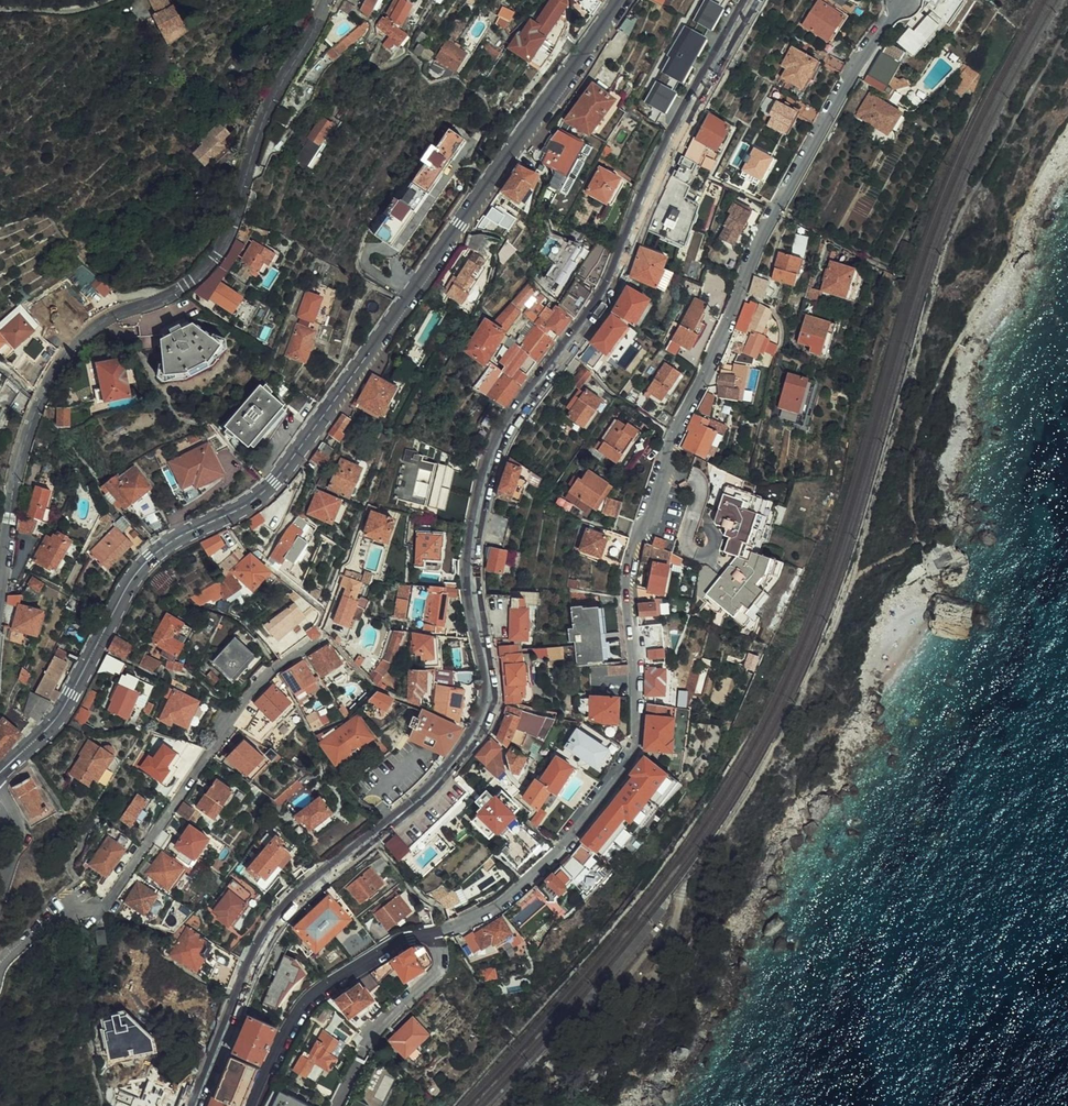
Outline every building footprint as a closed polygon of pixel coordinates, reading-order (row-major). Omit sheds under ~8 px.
[(146,9),(157,29),(177,18),(167,0),(163,0),(149,7),(146,8),(146,9)] [(355,0),(361,8),(363,6),(367,9),(372,0),(355,0)] [(376,23),(384,30),(394,38),(395,39),(401,29),(395,25),(391,22),(393,20),(403,0),(383,0),(379,7),(382,8),(380,10),(384,13),(383,14),(382,16),(376,11),(371,19),(376,23)] [(541,66),(552,51),(563,29),(567,23),(565,4),(565,0),(550,0),(545,7),(541,13),(535,22),(530,19),(518,37),(516,36),(509,45),(529,58),(541,66)] [(592,15),(602,2),(600,0),(584,0),(579,7),(589,14),(592,15)] [(629,98),(627,101),(631,104),(648,116),(649,116),(663,91),(684,55),(715,0),(685,0),(679,9),(677,8),(655,49),(650,59),(629,98)] [(796,19),(823,35),(839,11),(822,0),(809,0),(796,19)] [(921,11),(929,19),(936,11),(927,4),(921,11)] [(515,11),(504,5),(498,14),(501,16),(497,23),(505,28),(515,11)] [(929,20),(929,19),(921,11),(916,17),(907,27),(904,25),(901,28),(899,31),(895,36),(906,46),(919,31),(929,20)] [(163,40),(182,25),(177,18),(157,29),(163,40)] [(326,58),(332,64),(339,59),(347,51),(364,35),(362,33),(367,29),(363,24),(340,46),(326,58)] [(152,31),(145,36),(149,42),(156,36),(152,31)] [(411,36),(404,46),(412,51),(419,41),(411,36)] [(435,68),(453,68),(467,46),(456,39),(453,43),(441,36),(436,44),(433,42),(422,61),(435,68)] [(878,36),(872,43),(887,52),(893,44),(878,36)] [(828,47),(843,55),(848,45),(834,37),(828,47)] [(775,49),(781,53),(787,42),(781,38),(775,49)] [(480,52),(495,62),(502,52),(488,42),(480,52)] [(787,42),(781,53),(783,53),(790,43),(787,42)] [(781,53),(777,60),(780,63),(775,73),(795,84),(801,74),(811,55),(790,43),(783,53),(781,53)] [(872,43),(853,72),(879,87),(896,57),(887,52),(872,43)] [(840,59),(825,50),(821,58),(831,64),(836,67),(840,59)] [(133,66),(129,60),(121,66),(126,72),(133,66)] [(962,60),(954,70),(960,74),(965,78),(973,68),(962,60)] [(963,82),(958,78),(954,83),(959,87),(963,82)] [(563,97),(557,104),(557,113),(582,126),(584,124),(606,94),(587,80),(570,102),(563,97)] [(858,110),(857,113),(873,123),(875,120),(885,126),(890,119),(890,118),(896,108),(871,93),(870,94),(863,89),(853,107),(858,110)] [(756,103),(762,106),(769,93),(763,90),(756,103)] [(762,106),(765,108),(771,98),(772,95),(769,93),(762,106)] [(606,94),(584,124),(588,127),(610,98),(606,94)] [(767,110),(762,119),(780,129),(785,121),(793,106),(772,95),(771,98),(765,108),(764,109),(767,110)] [(276,98),(269,112),(279,117),(285,109),(277,104),(279,100),(276,98)] [(814,104),(802,98),(794,111),(807,118),(814,104)] [(700,107),(687,130),(694,134),(708,142),(714,132),(718,124),(722,126),(724,121),(721,120),(700,107)] [(207,156),(220,145),(216,141),(212,135),(217,131),(225,124),(221,120),(225,117),(219,110),(213,115),(202,125),(192,133),(196,137),(185,147),(197,158),(204,152),(207,156)] [(289,155),(298,161),(301,157),(307,160),(314,148),(316,146),(310,142),(326,118),(316,112),(306,126),(300,122),(295,129),(298,131),(298,135),(296,138),(299,140),(289,155)] [(336,116),(330,112),(326,118),(310,142),(316,146),(322,136),(336,116)] [(873,123),(857,113),(872,123),(873,123)] [(378,202),(363,224),(396,246),(436,189),(470,140),(437,117),(409,158),(378,202)] [(543,181),(554,188),(573,155),(577,157),(581,150),(575,146),(579,138),(556,125),(553,130),(550,129),(549,131),(539,148),(546,153),(542,160),(546,161),(547,174),(543,181)] [(687,130),(678,150),(690,157),(691,158),(699,140),(693,138),(694,134),(687,130)] [(573,155),(554,188),(560,191),(587,143),(579,138),(575,146),(581,150),(577,157),(573,155)] [(734,163),(742,168),(747,171),(754,174),(767,150),(749,139),(734,163)] [(600,142),(596,150),(601,154),(606,146),(600,142)] [(539,148),(537,157),(542,160),(546,153),(539,148)] [(674,157),(668,169),(670,171),(680,177),(681,175),(689,159),(690,157),(678,150),(675,149),(672,156),(674,157)] [(689,159),(681,175),(684,177),(692,161),(689,159)] [(616,210),(619,212),(622,202),(608,195),(618,178),(617,174),(612,171),(594,161),(580,186),(599,196),(603,199),(600,204),(616,210)] [(516,178),(503,195),(511,200),(520,206),(531,191),(535,183),(538,178),(539,176),(531,174),(523,169),(521,168),(514,177),(516,178)] [(751,188),(756,190),(765,195),(769,188),(772,182),(759,175),(756,180),(751,188)] [(656,206),(646,224),(654,228),(673,237),(691,197),(676,189),(667,184),(656,206)] [(757,209),(741,200),(729,194),(724,204),(726,206),(712,231),(727,239),(731,233),(742,239),(757,209)] [(485,219),(480,226),(485,230),(487,227),(489,229),(492,224),(499,229),(507,219),(494,211),(487,220),(485,219)] [(601,235),(592,232),(583,248),(591,254),(601,235)] [(254,248),(259,240),(247,233),(235,253),(239,256),(230,267),(240,274),(248,262),(253,266),(261,252),(254,248)] [(780,250),(773,277),(796,283),(804,257),(808,237),(797,234),(792,254),(780,250)] [(470,240),(470,242),(468,251),(484,250),(488,239),(482,238),(470,240)] [(661,252),(635,239),(625,269),(638,275),(637,277),(641,279),(641,277),(657,284),(666,266),(657,262),(661,252)] [(271,248),(259,240),(254,248),(261,252),(266,255),(271,248)] [(219,254),(216,258),(225,265),(235,248),(226,243),(219,254)] [(512,249),(508,247),(501,258),(501,265),(512,249)] [(84,276),(91,270),(90,268),(87,266),(79,256),(74,259),(60,266),(78,289),(88,281),(84,276)] [(479,256),(473,263),(481,269),(484,271),(487,261),(479,256)] [(826,257),(816,289),(846,298),(855,267),(826,257)] [(576,259),(569,269),(577,274),(581,267),(577,265),(579,262),(576,259)] [(203,272),(197,278),(204,284),(208,287),(204,292),(225,305),(224,307),(239,317),(249,302),(234,292),(235,291),(215,277),(211,283),(209,281),(219,267),(212,262),(203,272)] [(451,289),(447,293),(466,306),(472,297),(469,295),(477,282),(474,279),(481,269),(473,263),(461,281),(457,278),(450,288),(451,289)] [(888,269),(880,265),(877,272),(885,276),(888,269)] [(582,268),(576,279),(583,284),(584,285),(590,274),(582,268)] [(90,285),(98,279),(91,270),(84,276),(88,281),(90,285)] [(569,274),(554,298),(568,310),(583,284),(576,279),(569,274)] [(462,340),(459,343),(477,358),(481,354),(480,353),(497,327),(513,305),(513,303),(515,300),(530,281),(525,275),(519,282),(489,318),(488,320),(479,314),(462,340)] [(754,275),(750,284),(764,289),(767,281),(755,275),(754,275)] [(98,279),(90,285),(93,288),(101,282),(98,279)] [(534,284),(530,281),(515,300),(513,303),(513,305),(517,309),(521,303),(534,286),(534,284)] [(607,303),(606,306),(626,318),(641,293),(638,291),(639,288),(634,285),(633,288),(620,281),(607,303)] [(764,289),(750,284),(748,291),(761,297),(764,289)] [(308,334),(307,333),(310,325),(302,322),(305,314),(307,315),(315,291),(301,286),(292,310),(295,310),(292,319),(281,349),(299,356),(308,334)] [(783,288),(781,298),(791,301),(793,291),(783,288)] [(701,317),(696,315),(693,313),(697,305),(702,297),(690,291),(676,317),(675,317),(666,333),(685,343),(694,327),(695,328),(701,317)] [(359,302),(371,311),(378,301),(366,293),(359,302)] [(418,294),(408,308),(415,313),(425,298),(418,294)] [(12,308),(26,324),(32,319),(13,297),(7,302),(12,308)] [(751,323),(759,305),(748,299),(746,298),(736,324),(741,326),(732,345),(743,351),(745,346),(750,348),(757,333),(752,331),(755,325),(751,323)] [(528,318),(530,319),(546,334),(547,334),(563,312),(550,300),(545,306),(539,301),(531,311),(533,313),(528,318)] [(12,308),(7,302),(0,308),(0,319),(12,308)] [(521,303),(517,309),(525,315),(530,311),(521,303)] [(12,308),(0,319),(0,332),(7,341),(26,324),(12,308)] [(604,309),(585,336),(592,341),(580,356),(588,362),(620,319),(604,309)] [(800,310),(791,337),(803,341),(802,345),(821,350),(831,319),(800,310)] [(173,316),(164,321),(166,324),(155,331),(158,352),(151,355),(152,370),(160,373),(181,372),(190,367),(209,357),(222,342),(221,331),(213,326),(208,332),(187,314),(175,320),(173,316)] [(504,333),(530,355),(546,334),(530,319),(521,331),(516,327),(511,334),(507,330),(504,333)] [(461,328),(453,338),(459,343),(462,340),(458,338),(463,330),(461,328)] [(500,360),(498,362),(515,375),(530,355),(504,333),(502,332),(498,338),(505,342),(503,345),(494,356),(500,360)] [(107,352),(104,353),(90,357),(95,382),(89,383),(92,395),(124,388),(115,351),(107,352)] [(372,373),(354,405),(355,405),(375,416),(376,417),(379,413),(383,415),(388,407),(390,408),(397,398),(394,396),(415,362),(404,356),(391,378),(396,380),(393,385),(388,382),(379,377),(372,373)] [(660,356),(641,383),(646,386),(643,391),(651,396),(663,380),(663,381),(674,366),(660,356)] [(482,361),(466,382),(497,400),(511,381),(514,378),(513,377),(496,365),(485,357),(482,361)] [(584,368),(578,361),(570,369),(569,368),(563,375),(572,383),(577,378),(584,368)] [(496,365),(513,377),(515,375),(498,362),(496,365)] [(720,363),(718,372),(737,376),(732,398),(737,399),(744,365),(729,362),(728,369),(726,368),(727,364),(720,363)] [(718,372),(716,371),(714,382),(715,393),(732,398),(737,376),(718,372)] [(2,372),(0,376),(0,401),(3,403),(14,384),(2,372)] [(778,406),(798,411),(807,378),(787,372),(778,406)] [(227,411),(219,421),(244,442),(268,410),(277,400),(263,389),(265,387),(254,378),(227,411)] [(807,378),(798,411),(805,413),(815,380),(807,378)] [(626,382),(618,393),(625,397),(633,387),(626,382)] [(646,386),(641,383),(638,387),(643,391),(646,386)] [(559,410),(575,423),(590,404),(596,396),(580,384),(559,410)] [(283,399),(286,401),(292,406),(303,393),(293,386),(283,399)] [(658,403),(652,415),(662,420),(664,417),(678,392),(667,386),(658,403)] [(702,398),(692,414),(707,420),(715,395),(705,391),(702,398)] [(44,403),(41,410),(55,411),(55,421),(66,421),(67,405),(44,403)] [(590,404),(575,423),(578,426),(593,406),(590,404)] [(343,413),(328,433),(338,439),(343,431),(350,417),(343,413)] [(593,435),(588,442),(612,458),(634,425),(623,417),(621,420),(613,415),(597,438),(593,435)] [(725,429),(707,420),(704,429),(696,426),(692,436),(690,439),(686,438),(682,449),(704,459),(710,446),(716,449),(725,429)] [(37,421),(33,430),(43,436),(46,428),(37,421)] [(195,445),(211,437),(204,423),(189,430),(195,445)] [(311,457),(309,461),(317,465),(319,462),(324,464),(330,455),(334,447),(329,444),(324,440),(318,448),(311,457)] [(158,441),(149,446),(157,464),(165,460),(164,458),(166,457),(158,441)] [(176,452),(166,457),(164,458),(165,460),(175,483),(215,465),(204,442),(177,455),(176,452)] [(412,447),(397,444),(395,454),(396,455),(389,495),(419,501),(432,504),(442,462),(429,459),(416,455),(417,451),(411,450),(412,447)] [(643,473),(649,456),(634,451),(628,468),(643,473)] [(341,457),(328,485),(349,493),(362,466),(341,457)] [(541,479),(508,457),(497,488),(495,496),(507,499),(510,493),(518,496),(525,481),(537,486),(541,479)] [(112,468),(98,479),(100,482),(102,480),(116,501),(121,497),(129,491),(132,489),(144,481),(143,481),(130,459),(114,470),(112,468)] [(570,471),(563,481),(573,489),(571,493),(568,497),(578,504),(581,499),(585,502),(601,477),(581,463),(574,473),(570,471)] [(606,480),(601,477),(585,502),(590,505),(606,480)] [(29,479),(21,511),(32,513),(34,514),(38,502),(43,483),(29,479)] [(524,491),(534,496),(537,486),(525,481),(518,496),(510,493),(507,499),(516,501),(521,497),(524,491)] [(573,489),(563,481),(561,485),(571,493),(573,489)] [(333,497),(334,493),(320,487),(312,484),(302,508),(325,517),(326,514),(332,516),(339,499),(333,497)] [(739,556),(743,557),(746,550),(749,540),(752,541),(763,507),(760,506),(762,498),(721,484),(710,516),(711,520),(721,524),(718,532),(723,533),(718,549),(739,556)] [(601,490),(596,506),(611,511),(615,495),(601,490)] [(628,517),(635,499),(617,493),(611,511),(628,517)] [(138,503),(129,506),(135,512),(152,505),(149,498),(141,501),(138,503)] [(34,514),(43,517),(46,508),(40,507),(41,503),(38,502),(34,514)] [(388,513),(371,508),(365,506),(358,528),(381,535),(388,513)] [(10,524),(10,525),(26,526),(30,515),(21,511),(19,510),(12,507),(11,507),(10,524)] [(141,517),(149,527),(160,522),(151,509),(141,517)] [(115,510),(111,515),(107,519),(109,521),(116,528),(124,520),(115,510)] [(260,512),(247,520),(254,530),(266,519),(260,512)] [(266,558),(272,564),(278,556),(282,559),(287,551),(298,534),(303,528),(307,530),(313,532),(313,531),(314,529),(316,526),(308,521),(307,523),(297,516),(293,520),(288,525),(266,558)] [(489,528),(487,540),(504,543),(507,528),(508,522),(491,520),(489,528)] [(84,547),(99,562),(107,554),(104,552),(122,534),(119,531),(116,528),(109,521),(84,547)] [(581,522),(574,543),(595,550),(602,529),(581,522)] [(124,537),(129,542),(138,534),(127,523),(119,531),(122,534),(125,536),(124,537)] [(31,524),(29,530),(39,535),(37,539),(29,554),(45,562),(47,558),(51,560),(63,536),(60,535),(62,531),(53,527),(51,530),(48,528),(46,531),(31,524)] [(417,560),(417,563),(424,563),(432,564),(433,556),(434,556),(436,542),(437,542),(438,528),(411,525),(409,560),(417,560)] [(623,531),(608,526),(604,537),(620,543),(623,531)] [(648,529),(644,539),(658,543),(661,534),(648,529)] [(216,533),(200,542),(208,555),(224,543),(216,533)] [(107,554),(124,537),(125,536),(122,534),(104,552),(107,554)] [(298,534),(287,551),(290,553),(295,557),(307,541),(302,537),(298,534)] [(631,573),(631,579),(633,581),(640,584),(659,588),(664,556),(676,558),(677,556),(679,556),(679,554),(667,547),(665,546),(658,543),(644,539),(639,537),(637,546),(634,558),(631,573)] [(934,550),(939,561),(948,556),(943,545),(934,550)] [(492,561),(490,569),(504,572),(509,551),(493,548),(490,561),(492,561)] [(236,550),(230,556),(239,565),(245,560),(236,550)] [(737,569),(731,564),(730,564),(727,563),(724,563),(700,590),(734,618),(744,606),(759,588),(754,583),(764,572),(767,573),(772,558),(746,550),(743,557),(741,564),(737,569)] [(239,565),(231,571),(251,591),(260,582),(267,589),(277,578),(258,561),(250,555),(250,556),(245,560),(239,565)] [(216,569),(222,578),(229,573),(231,571),(239,565),(230,556),(216,569)] [(739,556),(731,564),(737,569),(741,564),(743,557),(739,556)] [(777,560),(772,558),(767,573),(772,574),(777,560)] [(938,574),(936,566),(926,572),(929,579),(938,574)] [(166,567),(151,581),(152,587),(158,596),(176,581),(166,567)] [(355,576),(337,569),(333,578),(340,580),(352,585),(355,576)] [(370,582),(373,572),(366,570),(363,580),(370,582)] [(440,570),(439,579),(455,581),(455,571),(448,570),(440,570)] [(26,572),(21,580),(31,585),(36,577),(26,572)] [(193,596),(195,601),(196,601),(206,597),(207,599),(218,593),(219,596),(238,587),(229,573),(222,578),(212,584),(206,589),(199,593),(193,596)] [(563,574),(562,583),(564,583),(571,584),(572,575),(563,574)] [(401,578),(390,578),(387,605),(397,606),(401,578)] [(425,592),(421,591),(417,623),(429,625),(429,617),(433,617),(437,617),(440,586),(438,586),(439,579),(424,578),(423,585),(426,586),(425,592)] [(352,585),(340,580),(325,614),(331,617),(326,627),(337,633),(342,622),(340,621),(350,599),(352,596),(348,594),(351,587),(352,585)] [(571,584),(564,583),(566,620),(560,620),(561,634),(568,633),(570,657),(615,654),(610,599),(595,599),(594,587),(571,584)] [(639,586),(632,586),(634,599),(640,598),(639,587),(639,586)] [(759,588),(744,606),(749,610),(763,591),(759,588)] [(12,589),(3,589),(2,594),(12,597),(13,597),(15,589),(12,589)] [(352,596),(350,599),(360,605),(361,602),(365,593),(360,591),(355,589),(352,596)] [(509,590),(505,590),(505,634),(521,633),(521,602),(517,602),(517,590),(509,590)] [(0,608),(0,619),(5,620),(12,597),(2,594),(0,606),(0,608)] [(286,596),(258,620),(271,635),(299,610),(286,596)] [(640,598),(634,599),(635,611),(658,610),(658,596),(640,598)] [(12,597),(5,620),(29,627),(35,603),(13,597),(12,597)] [(662,603),(663,613),(670,612),(669,602),(662,603)] [(154,649),(160,652),(166,655),(184,622),(159,607),(146,632),(150,634),(148,636),(158,642),(154,649)] [(275,649),(301,628),(299,625),(294,618),(267,639),(275,649)] [(659,618),(635,619),(638,645),(639,656),(644,656),(644,654),(662,653),(661,643),(659,618)] [(301,628),(304,633),(313,627),(307,620),(306,619),(299,625),(301,628)] [(373,654),(369,659),(366,663),(374,670),(384,655),(388,646),(389,646),(397,623),(387,621),(377,651),(375,650),(373,654)] [(388,646),(384,655),(390,657),(402,624),(397,623),(389,646),(388,646)] [(420,628),(407,625),(407,633),(405,634),(405,640),(403,648),(409,649),(409,646),(413,647),(414,661),(432,658),(432,628),(420,628)] [(102,645),(117,652),(122,641),(109,631),(109,630),(102,645)] [(226,631),(205,655),(224,672),(230,664),(245,648),(240,643),(226,631)] [(340,667),(347,663),(328,642),(325,643),(321,637),(302,650),(320,679),(327,674),(330,675),(334,675),(337,674),(339,672),(339,670),(340,667)] [(494,640),(495,649),(512,647),(512,642),(512,638),(494,640)] [(539,640),(525,641),(525,653),(540,651),(539,641),(539,640)] [(555,640),(539,641),(540,651),(540,654),(556,653),(555,640)] [(512,647),(495,649),(497,666),(498,687),(498,696),(502,696),(506,695),(511,695),(514,695),(513,686),(518,686),(518,676),(519,675),(518,655),(517,655),(516,646),(512,647)] [(743,647),(738,661),(748,665),(754,650),(743,647)] [(118,657),(101,648),(96,658),(95,660),(101,663),(108,666),(109,664),(114,666),(118,657)] [(137,648),(132,659),(147,666),(152,654),(137,648)] [(245,648),(230,664),(240,673),(242,671),(255,656),(245,648)] [(35,689),(53,700),(55,695),(58,690),(52,687),(67,661),(56,654),(35,689)] [(295,655),(275,667),(282,681),(291,696),(301,690),(295,681),(307,673),(295,655)] [(622,668),(621,659),(604,660),(604,669),(622,668)] [(366,663),(361,670),(369,678),(372,674),(374,670),(366,663)] [(402,663),(402,693),(412,697),(412,689),(416,689),(416,682),(419,682),(419,663),(402,663)] [(641,683),(640,697),(643,697),(650,699),(650,689),(659,689),(659,678),(661,676),(661,667),(659,664),(649,664),(649,663),(641,663),(641,683)] [(24,667),(19,677),(28,684),(32,672),(24,667)] [(123,711),(134,684),(128,682),(132,672),(122,667),(121,669),(117,667),(114,676),(104,698),(105,699),(103,703),(123,711)] [(198,673),(206,678),(211,673),(202,667),(198,673)] [(270,668),(262,677),(265,680),(248,697),(254,702),(257,705),(253,710),(261,718),(257,722),(259,729),(266,722),(268,723),(288,704),(279,693),(270,684),(276,677),(270,668)] [(430,679),(427,703),(452,715),(456,690),(456,683),(430,679)] [(91,686),(85,683),(84,682),(83,683),(77,695),(67,712),(78,718),(84,707),(82,706),(82,704),(91,686)] [(185,686),(170,717),(180,722),(181,718),(195,724),(202,710),(200,709),(205,699),(193,693),(195,690),(185,686)] [(368,686),(362,692),(379,703),(385,692),(368,686)] [(584,704),(584,713),(596,716),(610,717),(611,692),(584,691),(584,693),(584,704)] [(50,703),(36,695),(28,706),(24,711),(25,716),(29,719),(31,717),(37,722),(50,703)] [(304,698),(308,705),(315,702),(311,695),(304,698)] [(642,711),(639,743),(667,747),(669,735),(667,735),(670,702),(665,701),(650,699),(643,697),(642,710),(642,711)] [(414,704),(404,700),(389,712),(402,717),(406,708),(412,711),(414,704)] [(499,700),(497,706),(500,707),(496,719),(490,731),(499,738),(499,737),(501,734),(516,741),(519,735),(526,739),(531,730),(529,730),(508,722),(514,704),(499,700)] [(410,733),(438,746),(448,731),(454,722),(414,704),(412,711),(406,708),(402,717),(408,720),(403,731),(401,734),(408,737),(410,733)] [(523,706),(514,704),(508,722),(529,730),(540,710),(523,706)] [(308,705),(298,710),(305,724),(316,719),(308,705)] [(318,733),(313,737),(326,759),(327,758),(346,744),(365,729),(351,709),(341,716),(318,733)] [(529,730),(531,730),(535,732),(546,712),(540,710),(529,730)] [(28,725),(11,711),(0,725),(0,759),(28,725)] [(67,712),(61,720),(72,727),(78,718),(67,712)] [(596,719),(596,722),(596,724),(610,733),(610,731),(611,719),(596,719)] [(314,725),(308,728),(313,737),(318,733),(314,725)] [(218,751),(239,770),(254,754),(256,752),(249,745),(236,733),(218,751)] [(494,741),(484,733),(470,750),(478,757),(477,758),(490,770),(486,774),(490,778),(492,775),(495,780),(500,784),(507,779),(500,769),(498,766),(497,763),(495,753),(494,741)] [(73,754),(63,770),(82,782),(87,775),(91,777),(94,772),(107,752),(108,750),(108,749),(108,746),(107,744),(106,743),(104,742),(102,742),(99,742),(96,744),(82,735),(70,752),(73,754)] [(588,762),(603,772),(608,766),(613,758),(617,748),(612,740),(604,735),(588,762)] [(315,749),(309,739),(304,743),(305,756),(306,755),(315,749)] [(520,749),(505,741),(500,750),(503,763),(507,769),(511,768),(519,752),(520,749)] [(163,784),(173,771),(165,766),(175,753),(163,744),(157,753),(155,752),(148,762),(143,758),(138,766),(159,781),(163,784)] [(270,747),(264,744),(256,752),(254,754),(259,758),(264,752),(268,755),(273,749),(270,747)] [(541,783),(538,789),(543,792),(566,760),(550,750),(531,776),(541,783)] [(511,768),(507,769),(511,775),(522,754),(519,752),(511,768)] [(608,797),(576,836),(590,846),(620,808),(625,813),(644,792),(650,797),(671,776),(670,776),(661,767),(660,769),(658,768),(639,752),(626,768),(629,770),(608,797)] [(324,763),(318,753),(316,755),(318,765),(324,763)] [(239,770),(236,773),(242,777),(259,758),(254,754),(239,770)] [(24,772),(6,782),(12,792),(14,791),(27,812),(41,803),(28,782),(29,781),(24,772)] [(209,773),(190,802),(207,814),(227,785),(209,773)] [(520,786),(516,791),(530,802),(538,789),(541,783),(531,776),(528,774),(520,786)] [(277,789),(280,792),(293,778),(290,775),(277,789)] [(671,776),(650,797),(655,802),(663,794),(676,780),(675,779),(671,776)] [(463,787),(453,778),(419,812),(397,834),(406,843),(421,830),(463,787)] [(512,783),(507,779),(500,784),(507,790),(508,789),(513,784),(512,783)] [(490,822),(501,833),(507,827),(499,818),(506,810),(504,807),(511,801),(494,784),(485,794),(466,813),(481,830),(490,822)] [(476,786),(466,797),(473,803),(483,792),(476,786)] [(271,795),(270,796),(274,799),(280,792),(277,789),(271,795)] [(291,816),(292,815),(295,813),(298,817),(302,822),(304,821),(321,808),(323,807),(313,793),(288,810),(291,816)] [(131,826),(136,818),(148,801),(138,794),(121,820),(131,826)] [(540,794),(533,805),(525,816),(532,822),(533,821),(547,799),(540,794)] [(176,796),(169,807),(181,815),(188,804),(176,796)] [(555,803),(547,799),(533,821),(540,825),(555,803)] [(148,801),(136,818),(142,822),(149,811),(146,809),(150,803),(148,801)] [(325,813),(321,808),(304,821),(308,825),(325,813)] [(168,841),(174,844),(187,852),(182,860),(185,862),(194,847),(192,846),(195,840),(198,842),(202,833),(181,820),(168,841)] [(507,827),(501,833),(502,834),(493,843),(501,852),(510,861),(529,841),(538,848),(547,841),(537,833),(532,838),(529,836),(514,822),(508,827),(507,827)] [(268,831),(255,845),(269,858),(279,847),(281,845),(273,839),(275,836),(268,831)] [(110,840),(93,866),(109,878),(126,851),(110,840)] [(556,860),(533,883),(541,892),(541,896),(549,896),(549,892),(580,861),(590,850),(577,840),(566,852),(568,853),(558,863),(556,860)] [(187,852),(174,844),(169,852),(182,860),(187,852)] [(269,858),(255,845),(240,863),(247,868),(249,866),(257,872),(260,869),(269,858)] [(279,847),(269,858),(273,863),(283,851),(279,847)] [(143,860),(136,870),(145,877),(147,874),(167,889),(165,893),(168,895),(178,881),(175,879),(182,869),(161,854),(152,867),(143,860)] [(269,858),(260,869),(264,873),(273,863),(269,858)] [(352,897),(360,891),(369,884),(376,879),(364,863),(340,881),(352,897)] [(572,884),(572,885),(592,865),(590,863),(572,884)] [(592,865),(572,885),(583,894),(602,873),(592,865)] [(185,871),(182,869),(175,879),(178,881),(185,871)] [(251,888),(238,877),(235,881),(225,874),(203,902),(213,909),(211,911),(221,919),(230,907),(238,897),(242,900),(244,900),(246,900),(247,899),(248,898),(248,896),(248,894),(247,893),(251,888)] [(259,887),(263,890),(274,877),(271,875),(259,887)] [(432,883),(426,886),(430,894),(438,898),(442,907),(448,904),(435,879),(432,883)] [(308,902),(304,906),(325,928),(342,913),(328,897),(333,892),(329,887),(324,880),(317,886),(321,890),(308,902)] [(156,890),(143,881),(140,886),(135,883),(123,903),(141,914),(144,909),(152,914),(159,904),(150,899),(156,890)] [(369,884),(360,891),(362,894),(371,887),(369,884)] [(373,915),(366,921),(376,934),(383,929),(379,924),(388,917),(396,911),(404,906),(391,889),(367,908),(373,915)] [(230,907),(221,919),(225,922),(242,900),(238,897),(230,907)] [(509,897),(496,908),(501,914),(514,902),(509,897)] [(405,908),(415,921),(426,918),(425,913),(423,904),(421,901),(415,900),(405,908)] [(325,928),(304,906),(287,922),(301,937),(296,941),(303,948),(325,928)] [(398,914),(396,911),(388,917),(390,920),(398,914)] [(478,923),(479,923),(487,936),(488,938),(505,928),(495,912),(478,923)] [(191,927),(181,920),(163,948),(172,955),(174,954),(183,961),(198,938),(188,931),(191,927)] [(348,920),(332,935),(346,952),(363,941),(348,920)] [(359,926),(368,938),(376,934),(366,921),(359,926)] [(460,935),(453,938),(460,953),(487,936),(479,923),(469,929),(467,926),(458,931),(460,935)] [(526,927),(519,934),(521,936),(528,929),(526,927)] [(521,936),(522,940),(530,931),(528,929),(521,936)] [(105,930),(95,931),(97,947),(107,945),(105,935),(105,930)] [(214,943),(226,951),(233,939),(220,930),(213,942),(214,943)] [(309,954),(320,969),(346,952),(332,935),(309,954)] [(198,938),(183,961),(188,963),(202,941),(198,938)] [(392,949),(384,954),(396,974),(397,973),(410,966),(422,958),(423,956),(423,953),(422,950),(416,940),(410,938),(406,939),(392,949)] [(315,972),(292,941),(287,952),(276,947),(265,973),(255,995),(281,1005),(289,995),(293,989),(297,985),(305,979),(315,972)] [(208,960),(201,976),(219,984),(226,965),(230,955),(229,954),(226,951),(214,943),(210,955),(206,952),(203,956),(208,960)] [(363,967),(349,975),(351,978),(356,984),(357,983),(361,988),(373,978),(363,967)] [(341,1010),(337,1013),(339,1014),(349,1024),(350,1025),(359,1014),(354,1010),(352,1011),(348,1005),(353,1001),(358,1007),(364,1013),(370,1006),(363,995),(365,994),(361,988),(357,983),(356,984),(351,978),(349,975),(326,991),(328,993),(341,1010)] [(352,1011),(354,1010),(358,1007),(353,1001),(348,1005),(352,1011)] [(237,1031),(230,1048),(256,1059),(272,1023),(245,1012),(237,1031)] [(399,1051),(401,1049),(419,1032),(422,1029),(406,1012),(383,1035),(399,1051)] [(349,1024),(339,1014),(332,1023),(344,1035),(351,1029),(348,1025),(349,1024)] [(154,1041),(127,1015),(102,1020),(105,1033),(102,1033),(107,1058),(116,1056),(117,1059),(148,1053),(147,1050),(155,1048),(154,1041)] [(303,1049),(298,1046),(286,1065),(297,1072),(307,1055),(309,1057),(326,1030),(318,1025),(305,1046),(303,1049)] [(326,1030),(309,1057),(322,1064),(328,1054),(337,1038),(339,1036),(333,1033),(332,1034),(326,1030)] [(419,1032),(401,1049),(405,1053),(423,1036),(419,1032)] [(584,1049),(576,1056),(583,1061),(589,1055),(590,1054),(584,1049)] [(220,1072),(212,1094),(237,1104),(246,1083),(254,1063),(228,1053),(220,1072)] [(328,1054),(322,1064),(324,1066),(330,1055),(328,1054)] [(187,1076),(152,1062),(146,1077),(105,1080),(107,1100),(114,1105),(175,1105),(187,1076)] [(376,1071),(369,1066),(366,1070),(372,1076),(376,1071)] [(273,1105),(307,1105),(280,1092),(273,1105)] [(205,1105),(237,1105),(237,1104),(212,1094),(210,1093),(205,1105)] [(345,1105),(367,1105),(349,1098),(345,1105)]
